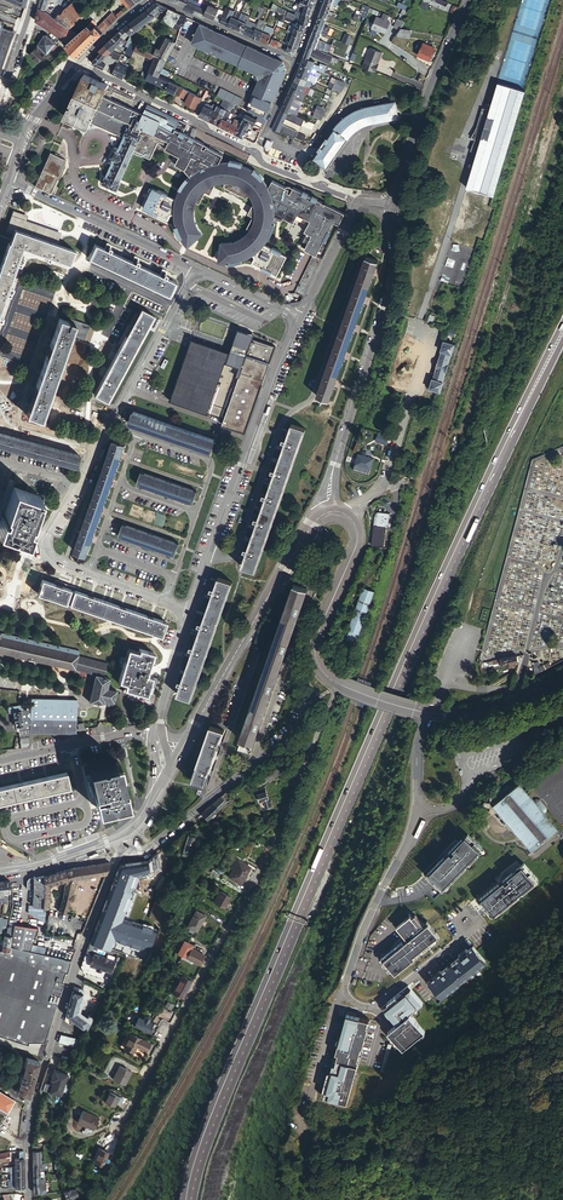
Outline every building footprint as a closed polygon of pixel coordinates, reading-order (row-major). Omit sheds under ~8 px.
[(85,16),(74,1),(62,16),(59,21),(48,13),(52,0),(41,0),(36,21),(62,37),(69,42),(78,33),(75,31),(71,29),(74,25),(76,24),(83,18),(85,16)] [(136,3),(134,0),(121,0),(128,9),(136,3)] [(208,7),(206,6),(192,0),(189,0),(188,2),(207,11),(208,7)] [(311,10),(313,5),(304,1),(302,0),(297,0),(296,4),(299,6),(305,8),(311,10)] [(351,0),(349,0),(347,6),(354,9),(356,2),(351,0)] [(429,2),(447,11),(450,5),(441,0),(424,0),(429,2)] [(203,18),(204,15),(207,11),(188,2),(186,7),(184,6),(183,8),(197,15),(203,18)] [(331,5),(323,2),(319,14),(327,17),(329,13),(331,5)] [(157,3),(144,12),(153,17),(162,21),(169,9),(157,3)] [(359,15),(366,18),(370,6),(363,4),(359,15)] [(219,9),(209,5),(208,7),(207,11),(204,15),(214,20),(216,16),(219,9)] [(228,8),(225,12),(222,18),(220,23),(228,26),(232,17),(235,11),(228,8)] [(309,16),(311,10),(305,8),(302,14),(309,16)] [(162,21),(169,24),(172,17),(171,17),(174,11),(169,9),(162,21)] [(225,12),(219,9),(216,16),(222,18),(225,12)] [(184,15),(174,11),(171,17),(172,17),(169,24),(178,29),(184,15)] [(241,14),(235,11),(232,17),(239,20),(241,15),(241,14)] [(298,21),(306,25),(308,17),(302,15),(301,17),(295,14),(288,11),(286,16),(288,17),(294,19),(298,21)] [(153,17),(144,12),(140,16),(145,23),(153,17)] [(109,26),(118,18),(114,14),(105,22),(109,26)] [(327,17),(319,14),(318,19),(319,20),(325,23),(327,17)] [(399,21),(406,24),(409,18),(401,15),(399,21)] [(140,16),(136,18),(141,26),(145,23),(140,16)] [(232,17),(228,26),(235,29),(239,20),(232,17)] [(292,26),(296,27),(297,24),(292,22),(294,19),(288,17),(286,21),(293,23),(292,26)] [(141,26),(136,18),(124,28),(130,35),(141,26)] [(389,24),(376,18),(371,29),(376,32),(377,31),(385,34),(389,24)] [(1,66),(13,31),(0,27),(2,21),(0,20),(0,70),(1,66)] [(282,68),(280,60),(196,20),(185,43),(255,77),(243,107),(261,115),(282,68)] [(239,20),(235,29),(239,31),(243,21),(239,20)] [(243,33),(252,37),(257,24),(248,20),(247,23),(243,33)] [(243,21),(239,31),(243,33),(247,23),(243,21)] [(303,30),(306,25),(298,21),(297,24),(296,27),(303,30)] [(396,29),(402,32),(402,31),(406,24),(399,21),(396,29)] [(109,26),(105,22),(99,28),(96,25),(93,28),(89,24),(80,31),(78,33),(69,42),(67,43),(66,44),(78,56),(109,26)] [(259,40),(260,40),(263,31),(264,29),(266,25),(260,23),(258,22),(257,24),(252,37),(259,40)] [(315,25),(313,31),(320,34),(326,36),(329,29),(323,26),(317,24),(315,25)] [(288,31),(293,33),(296,27),(292,26),(290,25),(288,31)] [(123,27),(116,35),(128,41),(130,36),(129,35),(130,35),(124,28),(123,27)] [(301,37),(303,30),(296,27),(293,33),(301,37)] [(260,40),(268,43),(272,35),(265,32),(263,31),(260,40)] [(313,31),(308,45),(313,48),(332,56),(333,52),(320,46),(320,47),(318,46),(319,44),(317,43),(320,34),(313,31)] [(411,32),(402,31),(402,32),(399,38),(410,39),(411,32)] [(299,42),(301,37),(293,33),(291,39),(299,42)] [(46,54),(56,43),(48,35),(45,35),(43,38),(38,45),(37,46),(46,54)] [(116,47),(123,50),(124,50),(127,45),(128,41),(116,35),(110,40),(116,47)] [(341,42),(349,46),(350,41),(348,37),(344,35),(341,42)] [(165,59),(167,56),(174,42),(165,38),(159,50),(157,55),(165,59)] [(272,38),(270,44),(274,46),(275,44),(278,45),(279,41),(273,39),(273,38),(272,38)] [(297,49),(299,42),(291,39),(289,45),(297,49)] [(110,40),(106,45),(112,51),(116,47),(110,40)] [(155,59),(157,55),(153,53),(146,49),(131,42),(129,46),(135,49),(155,59)] [(434,48),(423,43),(417,56),(428,61),(434,48)] [(149,44),(146,49),(153,53),(156,48),(149,44)] [(106,57),(108,55),(111,52),(105,45),(100,51),(101,52),(106,57)] [(295,53),(297,49),(289,45),(286,52),(292,55),(295,53)] [(308,45),(304,57),(309,59),(310,55),(313,48),(308,45)] [(30,54),(38,62),(46,54),(37,46),(30,54)] [(129,46),(126,52),(132,55),(135,49),(129,46)] [(337,64),(338,59),(335,58),(332,56),(313,48),(310,55),(314,57),(323,61),(329,64),(331,61),(337,64)] [(383,53),(371,49),(366,60),(363,68),(372,72),(375,64),(378,65),(383,53)] [(339,51),(337,54),(337,55),(340,56),(348,60),(350,56),(339,51)] [(103,69),(106,63),(102,61),(106,57),(101,52),(93,61),(93,64),(103,69)] [(114,59),(118,61),(121,56),(120,56),(112,52),(111,52),(108,55),(114,59)] [(114,59),(108,55),(106,57),(102,61),(106,63),(111,66),(114,59)] [(163,64),(165,59),(157,55),(155,59),(154,61),(162,66),(163,64)] [(309,59),(304,57),(301,63),(312,68),(313,68),(324,73),(325,73),(327,67),(315,62),(309,59)] [(117,63),(118,61),(114,59),(111,66),(108,71),(112,73),(117,63)] [(149,70),(158,75),(159,72),(166,75),(168,70),(161,67),(162,66),(154,61),(151,67),(149,70)] [(122,65),(117,63),(112,73),(117,76),(122,65)] [(312,68),(301,63),(299,69),(310,73),(312,68)] [(117,76),(123,78),(128,68),(122,65),(117,76)] [(127,81),(140,87),(145,78),(147,75),(141,73),(134,69),(132,71),(127,81)] [(317,77),(310,73),(299,69),(296,75),(307,80),(313,83),(314,83),(317,77)] [(179,86),(158,75),(149,70),(149,71),(147,75),(145,78),(175,94),(175,93),(179,86)] [(84,73),(66,115),(89,126),(91,121),(123,136),(124,135),(106,127),(111,115),(112,116),(113,114),(112,113),(115,106),(117,107),(118,105),(120,103),(103,96),(108,85),(84,73)] [(307,80),(296,75),(294,81),(305,86),(307,80)] [(310,88),(313,83),(307,80),(305,86),(310,88)] [(294,81),(291,88),(302,93),(304,94),(305,95),(308,96),(309,92),(311,89),(310,88),(305,86),(294,81)] [(495,194),(522,89),(494,82),(467,187),(495,194)] [(342,88),(334,84),(332,89),(340,93),(342,88)] [(179,86),(175,93),(184,98),(186,94),(188,95),(189,92),(179,86)] [(302,93),(291,88),(286,99),(292,102),(293,102),(294,99),(302,103),(305,95),(304,94),(302,93)] [(189,92),(188,95),(189,96),(185,103),(195,108),(199,102),(200,102),(202,98),(197,96),(191,93),(189,92)] [(223,106),(227,109),(231,103),(226,100),(223,106)] [(291,104),(285,101),(281,110),(287,113),(296,117),(300,107),(293,104),(293,102),(292,102),(291,104)] [(130,108),(120,103),(118,105),(117,107),(115,106),(112,113),(113,114),(125,119),(130,108)] [(320,163),(322,162),(324,164),(330,156),(332,159),(342,146),(347,140),(353,134),(358,130),(362,127),(367,125),(368,124),(370,124),(376,123),(398,119),(395,103),(370,106),(364,108),(362,108),(357,110),(355,112),(351,114),(347,117),(343,120),(338,125),(333,130),(327,136),(317,149),(319,151),(318,151),(317,152),(315,152),(314,154),(313,157),(314,158),(314,160),(316,162),(317,163),(319,163),(320,163)] [(128,128),(171,148),(172,146),(173,144),(220,169),(219,171),(236,180),(238,178),(291,205),(289,207),(288,207),(282,218),(292,223),(296,215),(308,221),(303,232),(310,236),(303,250),(314,256),(322,242),(323,243),(328,233),(327,232),(332,223),(337,226),(342,214),(291,187),(288,193),(285,192),(287,189),(270,180),(267,187),(261,180),(263,179),(261,177),(259,175),(256,172),(253,170),(252,171),(249,169),(246,168),(242,166),(242,165),(240,164),(237,163),(233,162),(230,161),(230,163),(226,162),(221,162),(225,155),(207,146),(206,149),(203,148),(205,144),(184,133),(188,124),(149,104),(144,114),(130,108),(125,119),(130,121),(129,123),(128,128)] [(204,105),(199,116),(204,119),(210,108),(211,105),(207,104),(205,104),(204,105)] [(210,108),(204,119),(209,121),(215,110),(217,106),(214,104),(212,106),(211,108),(210,108)] [(217,105),(217,106),(215,110),(209,121),(218,125),(222,118),(227,110),(217,105)] [(314,113),(322,117),(324,112),(316,109),(314,113)] [(230,112),(227,110),(222,118),(229,121),(230,119),(228,118),(231,113),(230,112)] [(301,127),(304,120),(296,117),(287,113),(281,110),(275,122),(274,124),(272,130),(284,135),(294,139),(297,133),(282,126),(285,120),(301,127)] [(312,118),(321,122),(322,117),(314,113),(312,118)] [(112,116),(129,123),(130,121),(125,119),(113,114),(112,116)] [(222,118),(218,125),(227,130),(235,115),(233,114),(230,119),(229,121),(222,118)] [(118,149),(116,152),(113,159),(111,163),(101,184),(117,191),(120,183),(119,183),(133,153),(142,157),(142,156),(150,160),(157,146),(179,157),(175,165),(185,170),(191,157),(172,146),(171,148),(128,128),(129,123),(112,116),(111,115),(106,127),(124,135),(123,136),(122,138),(118,149)] [(237,117),(235,115),(227,130),(236,134),(239,128),(233,124),(237,117)] [(250,123),(254,125),(256,121),(256,120),(246,115),(243,120),(250,123)] [(239,128),(236,134),(243,138),(250,123),(243,120),(239,128)] [(272,142),(267,140),(264,146),(265,150),(268,151),(272,142)] [(191,157),(216,169),(219,171),(220,169),(173,144),(172,146),(191,157)] [(42,167),(58,174),(65,159),(49,151),(42,167)] [(324,164),(322,162),(320,164),(326,168),(332,159),(330,156),(324,164)] [(216,174),(216,169),(191,157),(185,170),(184,171),(189,176),(186,179),(186,178),(184,180),(181,185),(178,189),(179,190),(176,195),(175,198),(175,201),(174,203),(174,208),(173,211),(173,213),(173,214),(173,215),(173,218),(174,221),(175,225),(176,227),(174,227),(175,229),(177,234),(178,237),(180,240),(181,239),(182,240),(184,243),(185,245),(193,236),(195,239),(201,233),(199,230),(197,226),(195,222),(194,219),(194,216),(194,217),(193,211),(193,209),(194,207),(195,202),(198,204),(204,192),(208,194),(215,183),(219,183),(219,174),(216,174)] [(34,185),(40,188),(50,193),(58,174),(42,167),(34,185)] [(219,174),(219,183),(221,182),(222,182),(223,188),(244,199),(249,196),(250,197),(251,198),(258,194),(259,196),(263,194),(236,180),(219,171),(216,169),(216,174),(219,174)] [(263,194),(288,207),(289,207),(291,205),(238,178),(236,180),(263,194)] [(174,203),(175,201),(166,196),(167,195),(157,190),(157,192),(152,189),(142,208),(147,211),(146,212),(156,217),(157,216),(166,221),(169,215),(173,215),(173,214),(173,213),(173,211),(174,208),(174,203)] [(282,218),(288,207),(263,194),(259,196),(258,194),(251,198),(253,203),(247,214),(252,217),(246,228),(248,229),(247,232),(243,235),(240,238),(237,240),(234,241),(232,242),(228,242),(225,243),(220,243),(219,250),(222,251),(219,263),(222,263),(226,263),(226,264),(230,264),(234,263),(240,261),(240,260),(244,258),(247,257),(249,256),(251,255),(252,254),(254,253),(257,250),(261,246),(262,245),(263,244),(265,241),(267,238),(268,236),(269,237),(271,231),(273,226),(274,224),(273,223),(273,220),(281,220),(282,218)] [(13,227),(54,242),(58,232),(23,219),(24,214),(12,210),(6,228),(12,230),(13,227)] [(12,230),(8,241),(7,240),(0,260),(0,303),(4,291),(7,292),(9,287),(6,286),(14,264),(17,265),(19,259),(16,258),(21,245),(68,262),(73,248),(54,242),(13,227),(12,230)] [(187,247),(195,239),(193,236),(185,245),(187,247)] [(471,246),(473,240),(460,236),(458,242),(471,246)] [(108,248),(96,242),(94,244),(88,257),(93,260),(165,295),(168,296),(174,283),(176,280),(164,275),(136,261),(108,248)] [(266,247),(262,245),(261,246),(257,250),(254,253),(252,254),(251,255),(253,258),(250,263),(256,266),(260,268),(260,270),(269,274),(270,273),(275,276),(285,256),(280,254),(280,253),(271,248),(270,249),(266,247)] [(311,256),(293,292),(302,296),(320,260),(311,256)] [(364,299),(378,260),(366,256),(317,395),(329,399),(336,381),(345,355),(354,328),(364,299)] [(153,316),(141,309),(93,395),(106,402),(153,316)] [(91,325),(69,317),(68,321),(59,318),(25,413),(40,418),(70,335),(86,341),(91,325)] [(230,351),(192,338),(171,399),(209,413),(213,403),(229,408),(224,424),(246,432),(271,363),(248,355),(243,368),(226,362),(230,351)] [(453,345),(444,342),(429,389),(439,392),(453,345)] [(208,451),(212,440),(131,411),(127,423),(144,429),(208,451)] [(246,548),(239,567),(253,572),(304,431),(290,426),(287,436),(273,472),(265,496),(260,511),(246,548)] [(0,433),(0,446),(74,466),(78,454),(0,433)] [(84,550),(125,443),(119,441),(114,439),(73,546),(84,550)] [(357,454),(354,465),(369,470),(372,459),(357,454)] [(190,503),(194,491),(138,472),(134,484),(190,503)] [(12,486),(3,512),(5,513),(3,517),(0,516),(0,530),(25,539),(28,527),(25,526),(27,521),(28,521),(33,510),(38,495),(12,486)] [(373,526),(371,546),(383,547),(386,528),(388,528),(389,514),(377,512),(376,517),(375,517),(373,526)] [(401,513),(399,518),(397,524),(399,525),(402,526),(406,515),(401,513)] [(172,555),(176,543),(120,525),(116,537),(172,555)] [(58,585),(40,578),(35,592),(158,636),(163,622),(135,612),(107,602),(79,592),(58,585)] [(216,578),(174,694),(188,699),(230,583),(216,578)] [(241,740),(252,744),(306,589),(293,584),(239,739),(241,740)] [(374,591),(362,587),(347,629),(348,630),(345,638),(354,641),(357,633),(359,633),(374,591)] [(50,609),(47,618),(61,621),(66,608),(60,606),(58,612),(50,609)] [(73,669),(76,655),(78,650),(0,632),(0,651),(73,669)] [(153,653),(154,653),(139,648),(139,651),(128,647),(124,661),(121,669),(118,679),(118,680),(125,682),(122,691),(149,700),(156,678),(146,675),(152,658),(153,653)] [(76,655),(73,669),(93,674),(102,676),(105,662),(76,655)] [(518,662),(517,657),(498,660),(499,662),(500,662),(500,663),(501,665),(505,665),(505,667),(507,666),(514,665),(514,663),(518,662)] [(537,663),(532,663),(534,675),(551,667),(549,663),(538,668),(537,663)] [(93,674),(86,701),(100,703),(101,699),(103,693),(104,687),(107,677),(102,676),(93,674)] [(103,693),(101,699),(110,701),(112,695),(103,693)] [(75,699),(29,697),(29,704),(28,728),(28,731),(52,733),(76,734),(76,715),(75,699)] [(28,728),(29,704),(16,704),(17,710),(19,710),(22,724),(14,725),(15,730),(16,730),(28,728)] [(17,710),(12,711),(14,725),(22,724),(19,710),(17,710)] [(225,731),(211,726),(192,780),(205,785),(209,775),(211,776),(213,770),(211,770),(219,746),(222,747),(224,742),(221,741),(225,731)] [(28,741),(28,731),(18,733),(20,742),(28,741)] [(249,752),(252,744),(241,740),(238,748),(249,752)] [(89,755),(89,757),(98,754),(96,746),(87,749),(87,750),(89,755)] [(92,766),(89,766),(98,807),(102,806),(127,801),(119,760),(116,761),(112,761),(96,765),(92,766)] [(286,767),(282,762),(265,777),(269,782),(286,767)] [(63,771),(39,776),(20,780),(0,784),(0,800),(66,786),(63,771)] [(520,782),(511,789),(492,805),(512,829),(531,853),(559,831),(545,813),(534,800),(520,782)] [(492,805),(511,789),(508,786),(502,791),(500,789),(491,798),(490,802),(489,807),(489,812),(491,814),(492,815),(502,827),(504,825),(509,831),(512,829),(492,805)] [(265,787),(256,789),(260,802),(265,800),(265,803),(264,803),(266,807),(269,806),(271,806),(270,802),(269,802),(265,787)] [(226,803),(221,797),(202,814),(207,820),(214,814),(226,803)] [(535,799),(534,800),(545,813),(546,812),(546,808),(540,799),(535,799)] [(204,833),(199,831),(197,830),(194,837),(193,837),(191,846),(196,847),(198,848),(204,833)] [(188,855),(193,858),(196,847),(191,846),(193,837),(186,835),(182,850),(189,853),(188,855)] [(476,856),(481,851),(467,838),(462,843),(462,842),(458,846),(455,843),(442,855),(445,858),(425,879),(440,893),(445,888),(447,889),(478,858),(476,856)] [(156,870),(161,870),(157,853),(152,856),(155,870),(156,870)] [(177,858),(167,854),(165,871),(174,871),(177,858)] [(184,861),(190,863),(193,858),(188,855),(184,861)] [(153,870),(155,870),(152,856),(147,861),(140,862),(141,870),(143,870),(148,870),(153,870)] [(102,874),(106,874),(110,862),(73,868),(75,874),(74,874),(75,879),(102,874)] [(141,870),(140,862),(132,863),(131,871),(135,871),(141,870)] [(239,884),(248,868),(237,862),(228,877),(239,884)] [(124,872),(127,863),(119,864),(116,866),(113,875),(122,879),(124,872)] [(477,904),(490,920),(498,914),(499,916),(537,884),(523,866),(519,869),(515,864),(500,877),(501,879),(497,882),(499,885),(477,904)] [(47,914),(47,908),(48,908),(49,896),(49,884),(66,879),(63,896),(59,912),(65,914),(69,899),(72,900),(73,897),(70,896),(75,879),(74,874),(75,874),(73,868),(72,868),(52,874),(43,877),(43,876),(33,877),(33,888),(32,905),(29,905),(28,913),(45,923),(47,914)] [(147,877),(153,875),(154,874),(155,872),(155,870),(153,870),(154,870),(154,871),(153,872),(152,873),(151,874),(149,874),(143,875),(143,870),(141,870),(135,871),(136,881),(139,879),(147,877)] [(156,900),(157,902),(170,884),(174,871),(165,871),(159,889),(152,887),(150,884),(147,877),(139,879),(143,887),(146,893),(156,900)] [(122,879),(113,875),(111,880),(112,880),(111,883),(121,886),(122,882),(121,882),(122,879)] [(93,938),(92,940),(100,942),(105,927),(121,886),(111,883),(105,899),(106,899),(105,903),(104,902),(100,910),(102,911),(92,938),(93,938)] [(136,890),(130,909),(140,912),(143,904),(146,893),(136,890)] [(229,897),(219,891),(212,902),(222,908),(229,897)] [(154,907),(156,900),(146,893),(143,904),(154,907)] [(207,917),(198,912),(189,927),(198,932),(207,917)] [(154,923),(140,918),(136,931),(150,936),(154,923)] [(414,919),(397,932),(403,940),(402,941),(404,944),(382,962),(395,978),(436,945),(434,943),(438,940),(426,926),(422,929),(414,919)] [(10,940),(9,945),(28,950),(36,933),(38,929),(13,924),(13,928),(12,930),(10,940)] [(105,927),(100,942),(121,949),(127,935),(105,927)] [(3,939),(10,940),(12,930),(8,929),(7,935),(4,934),(3,939)] [(150,939),(151,936),(135,931),(134,934),(150,939)] [(173,952),(182,957),(195,964),(200,955),(187,948),(188,945),(180,940),(173,952)] [(95,944),(90,942),(81,967),(84,974),(101,980),(104,971),(87,965),(92,953),(95,944)] [(27,1044),(28,1041),(44,1042),(64,984),(62,983),(65,974),(67,974),(71,961),(28,950),(9,945),(8,950),(1,949),(0,952),(0,1035),(27,1044)] [(429,985),(442,1001),(485,966),(472,950),(452,967),(450,965),(444,970),(446,971),(429,985)] [(87,965),(104,971),(109,973),(113,961),(92,953),(87,965)] [(186,979),(176,974),(166,992),(176,997),(186,979)] [(85,983),(83,990),(77,1012),(88,1022),(98,1000),(92,998),(90,991),(92,987),(85,983)] [(66,1015),(64,1020),(69,1024),(72,1020),(82,1029),(88,1022),(77,1012),(83,990),(74,987),(66,1015)] [(397,1029),(388,1036),(393,1041),(396,1045),(403,1054),(424,1037),(411,1021),(417,1016),(415,1014),(423,1008),(408,990),(383,1011),(391,1020),(397,1029)] [(383,1011),(381,1012),(389,1022),(391,1020),(383,1011)] [(370,1025),(346,1019),(340,1044),(338,1049),(327,1089),(327,1092),(326,1094),(324,1102),(340,1106),(345,1108),(347,1108),(353,1085),(356,1076),(359,1066),(362,1053),(365,1043),(366,1038),(368,1031),(370,1025)] [(150,1037),(151,1035),(155,1028),(150,1026),(152,1023),(146,1020),(144,1023),(140,1020),(135,1029),(150,1037)] [(155,1037),(159,1029),(155,1027),(155,1028),(151,1035),(155,1037)] [(80,1041),(61,1034),(58,1043),(77,1049),(80,1041)] [(152,1048),(133,1037),(126,1051),(136,1057),(139,1052),(147,1056),(152,1048)] [(28,1096),(39,1061),(26,1058),(16,1092),(20,1093),(20,1095),(22,1095),(22,1094),(28,1096)] [(49,1068),(46,1077),(51,1079),(54,1069),(49,1068)] [(51,1079),(46,1077),(44,1077),(39,1092),(44,1096),(45,1097),(47,1090),(61,1095),(68,1074),(54,1069),(51,1079)] [(132,1075),(120,1069),(114,1081),(125,1087),(132,1075)] [(6,1112),(14,1100),(0,1091),(0,1108),(6,1112)] [(101,1100),(111,1106),(114,1101),(117,1097),(107,1091),(101,1100)] [(305,1092),(295,1120),(302,1122),(313,1095),(305,1092)] [(71,1121),(87,1130),(94,1117),(78,1109),(71,1121)] [(84,1156),(94,1161),(100,1151),(91,1145),(84,1156)] [(32,1151),(33,1163),(41,1163),(41,1151),(32,1151)] [(8,1161),(9,1161),(9,1152),(4,1152),(1,1152),(0,1153),(0,1162),(8,1161)] [(23,1159),(19,1159),(14,1159),(14,1167),(24,1167),(23,1159)] [(33,1176),(40,1176),(40,1174),(39,1166),(41,1166),(41,1163),(33,1163),(33,1176)] [(40,1174),(40,1176),(33,1176),(33,1184),(45,1183),(45,1178),(44,1178),(44,1174),(40,1174)] [(33,1184),(33,1193),(42,1192),(42,1190),(48,1189),(47,1183),(45,1183),(33,1184)] [(73,1199),(71,1190),(64,1193),(67,1199),(74,1199),(73,1199)]
